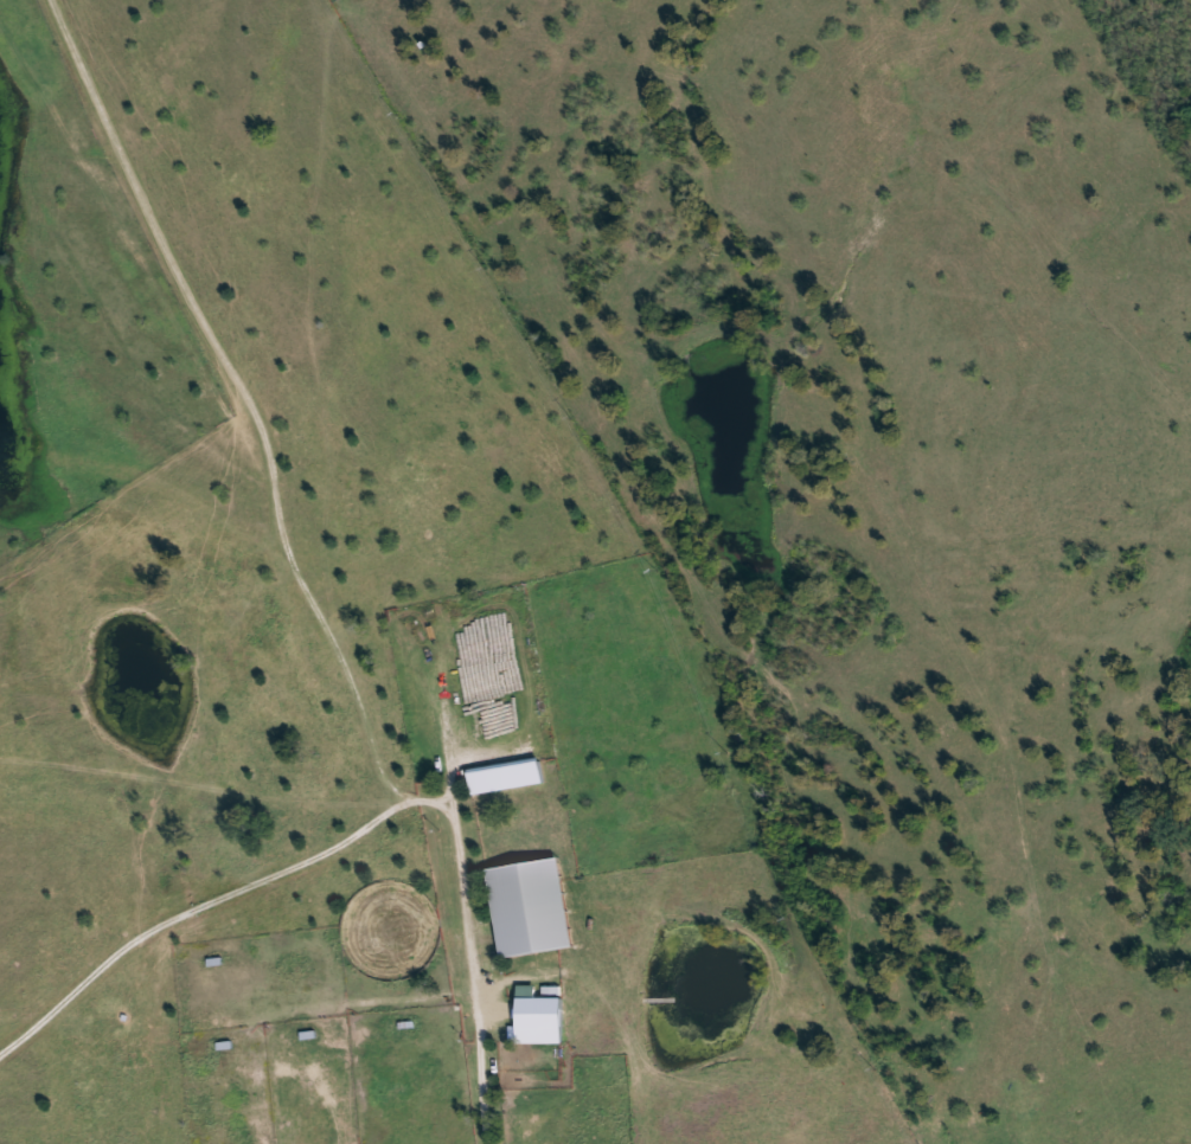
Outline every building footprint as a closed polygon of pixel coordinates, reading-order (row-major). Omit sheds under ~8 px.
[(546,785),(475,796),(472,772),(543,761),(546,785)] [(489,870),(562,859),(576,947),(505,959),(489,870)] [(565,998),(565,1045),(512,1045),(512,1027),(520,1027),(520,998),(565,998)]
